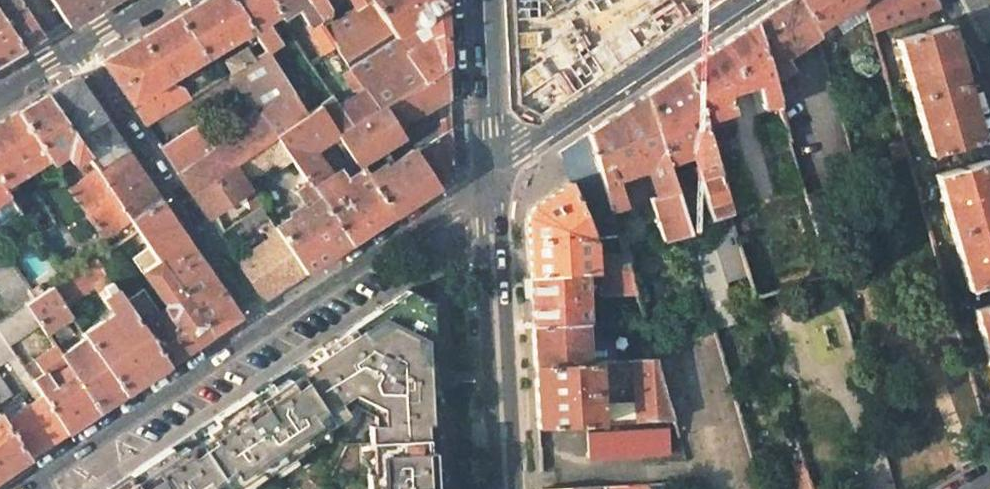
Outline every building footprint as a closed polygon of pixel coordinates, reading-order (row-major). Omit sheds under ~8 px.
[(21,0),(3,0),(0,2),(0,15),(22,49),(43,36),(44,35),(21,0)] [(66,23),(103,0),(50,0),(66,23)] [(101,61),(130,103),(170,82),(252,30),(233,0),(201,0),(101,61)] [(252,30),(262,45),(266,51),(277,43),(277,42),(264,23),(278,14),(269,0),(233,0),(252,30)] [(278,14),(281,18),(296,8),(323,51),(338,41),(327,26),(324,21),(310,0),(269,0),(278,14)] [(324,21),(328,18),(325,14),(328,13),(328,6),(324,0),(310,0),(324,21)] [(353,6),(354,8),(328,26),(338,41),(369,86),(383,108),(384,108),(426,80),(372,0),(349,0),(353,6)] [(445,0),(372,0),(426,80),(449,67),(445,0)] [(520,104),(542,115),(718,0),(515,0),(520,104)] [(800,0),(786,0),(753,22),(768,68),(772,81),(790,69),(783,58),(816,35),(814,29),(800,0)] [(814,29),(859,0),(800,0),(814,29)] [(865,10),(892,0),(862,0),(865,10)] [(935,0),(892,0),(865,10),(871,31),(938,7),(935,0)] [(278,14),(264,23),(277,42),(291,34),(281,18),(278,14)] [(22,49),(0,15),(0,62),(22,49)] [(768,68),(753,22),(685,67),(701,120),(732,112),(724,84),(752,75),(762,108),(769,105),(771,109),(780,107),(772,81),(768,68)] [(956,53),(947,24),(895,39),(912,97),(964,82),(956,53)] [(262,45),(248,53),(252,60),(266,51),(262,45)] [(246,49),(225,61),(231,72),(252,60),(248,53),(246,49)] [(252,60),(231,72),(259,115),(294,92),(271,58),(266,51),(252,60)] [(281,52),(271,58),(294,92),(307,114),(316,107),(281,52)] [(426,80),(384,108),(399,129),(450,97),(449,67),(426,80)] [(701,120),(685,67),(636,100),(656,162),(663,160),(688,150),(707,142),(701,120)] [(86,155),(96,169),(130,218),(159,199),(75,76),(45,94),(86,155)] [(170,82),(130,103),(144,125),(190,98),(186,90),(177,90),(170,82)] [(964,82),(912,97),(928,155),(981,140),(973,112),(964,82)] [(369,86),(336,106),(351,128),(383,108),(369,86)] [(195,125),(161,148),(177,171),(193,195),(235,165),(275,137),(307,114),(294,92),(259,115),(240,128),(233,117),(204,139),(195,125)] [(45,94),(16,112),(48,158),(51,162),(55,159),(53,155),(63,148),(73,164),(86,155),(45,94)] [(331,97),(319,105),(340,135),(351,128),(336,106),(331,97)] [(656,162),(636,100),(587,133),(601,180),(615,175),(649,164),(656,162)] [(307,114),(275,137),(291,159),(307,183),(318,198),(339,185),(322,158),(321,159),(315,150),(340,135),(319,105),(316,107),(307,114)] [(351,128),(340,135),(358,163),(382,148),(403,135),(399,129),(384,108),(383,108),(351,128)] [(0,121),(0,183),(4,188),(13,183),(48,158),(16,112),(0,121)] [(452,129),(414,152),(438,186),(450,178),(454,169),(452,129)] [(601,180),(587,133),(559,151),(568,182),(590,231),(596,238),(618,236),(610,210),(601,180)] [(403,135),(382,148),(392,163),(413,150),(403,135)] [(275,137),(235,165),(246,183),(275,164),(278,168),(291,159),(275,137)] [(712,159),(707,142),(688,150),(693,165),(712,159)] [(384,163),(366,175),(393,215),(438,186),(414,152),(413,150),(392,163),(386,167),(384,163)] [(729,211),(712,159),(693,165),(708,217),(729,211)] [(934,174),(951,232),(989,220),(989,171),(987,159),(934,174)] [(649,164),(657,193),(671,189),(663,160),(656,162),(649,164)] [(208,218),(250,188),(246,183),(235,165),(193,195),(208,218)] [(96,169),(69,189),(103,238),(130,218),(96,169)] [(339,185),(318,198),(350,243),(393,215),(366,175),(362,169),(339,185)] [(625,205),(615,175),(601,180),(610,210),(625,205)] [(590,231),(568,182),(530,207),(525,217),(529,275),(584,273),(593,273),(591,241),(586,236),(590,231)] [(8,195),(4,188),(0,183),(0,200),(8,195)] [(13,183),(4,188),(8,195),(22,215),(33,207),(23,193),(21,195),(13,183)] [(300,211),(275,227),(278,233),(304,273),(350,243),(318,198),(307,183),(294,191),(305,207),(300,211)] [(657,193),(648,196),(661,240),(685,233),(671,189),(657,193)] [(239,317),(159,199),(130,218),(138,229),(148,247),(159,260),(183,294),(211,335),(239,317)] [(22,215),(10,222),(24,242),(35,235),(22,215)] [(830,276),(812,216),(737,239),(754,299),(830,276)] [(735,232),(730,217),(710,224),(714,238),(735,232)] [(951,232),(968,290),(989,284),(989,220),(951,232)] [(737,239),(735,232),(714,238),(689,246),(714,328),(759,316),(754,299),(737,239)] [(278,233),(238,260),(264,300),(304,273),(278,233)] [(148,247),(132,259),(139,272),(159,260),(148,247)] [(629,272),(623,253),(608,252),(603,258),(601,273),(629,272)] [(159,260),(139,272),(164,306),(183,294),(159,260)] [(636,294),(629,272),(601,273),(605,295),(636,294)] [(587,325),(584,273),(529,275),(532,326),(587,325)] [(35,298),(25,304),(39,324),(45,334),(72,315),(65,305),(53,286),(35,298)] [(115,289),(100,298),(111,314),(125,304),(115,289)] [(255,472),(259,477),(268,488),(441,488),(437,423),(437,421),(431,301),(407,289),(213,417),(217,424),(196,438),(174,453),(170,446),(108,488),(109,488),(229,488),(255,472)] [(143,289),(126,300),(125,304),(140,323),(157,311),(143,289)] [(157,311),(140,323),(167,365),(211,335),(183,294),(164,306),(157,311)] [(0,321),(0,332),(8,344),(39,324),(25,304),(13,312),(0,321)] [(111,314),(83,332),(86,335),(124,393),(167,365),(140,323),(125,304),(111,314)] [(973,309),(989,367),(989,304),(973,309)] [(587,325),(532,326),(534,366),(586,363),(597,363),(614,362),(613,324),(587,325)] [(9,359),(15,355),(8,344),(0,332),(0,366),(9,359)] [(86,335),(59,354),(98,411),(124,393),(86,335)] [(47,336),(41,340),(48,350),(53,346),(47,336)] [(48,391),(41,395),(65,433),(98,411),(59,354),(53,346),(48,350),(34,359),(43,373),(53,387),(48,391)] [(15,355),(9,359),(34,399),(41,395),(31,380),(15,355)] [(674,418),(656,359),(634,361),(636,404),(637,421),(674,418)] [(600,406),(597,363),(586,363),(534,366),(538,427),(568,425),(601,423),(600,406)] [(10,395),(0,379),(0,402),(10,395)] [(7,418),(3,421),(27,458),(65,433),(41,395),(34,399),(20,410),(7,418)] [(14,399),(0,408),(7,418),(20,410),(14,399)] [(636,404),(600,406),(601,423),(637,421),(636,404)] [(27,458),(3,421),(0,417),(0,476),(27,458)] [(213,417),(191,432),(196,438),(217,424),(213,417)] [(589,457),(670,451),(669,426),(588,431),(589,457)] [(191,432),(170,446),(174,453),(196,438),(191,432)] [(229,488),(241,488),(259,477),(255,472),(229,488)]
